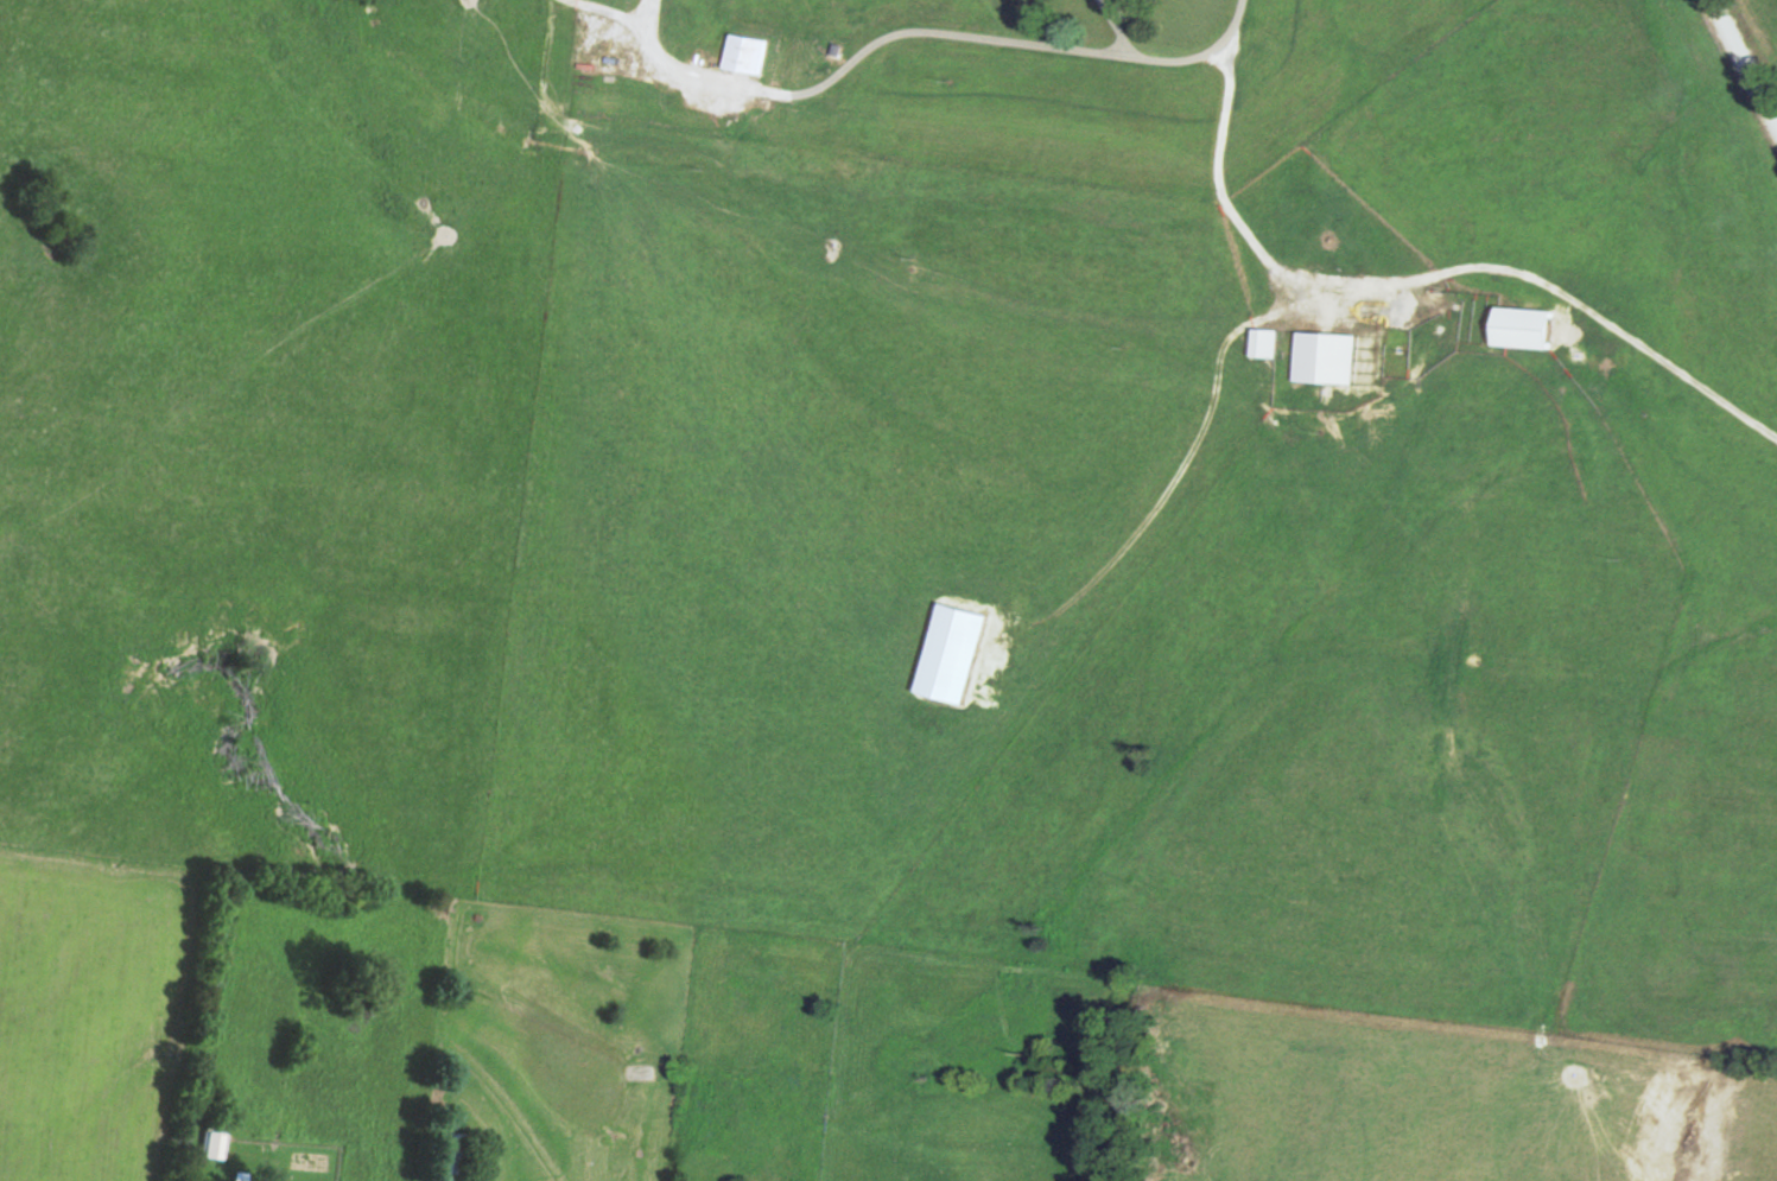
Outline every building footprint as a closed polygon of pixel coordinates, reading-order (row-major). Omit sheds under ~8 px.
[(722,67),(762,75),(769,39),(728,32),(722,67)] [(1487,345),(1550,348),(1552,309),(1489,306),(1487,345)] [(1277,357),(1277,328),(1251,328),(1251,357),(1277,357)] [(1354,334),(1296,331),(1293,381),(1351,384),(1354,334)] [(960,705),(986,614),(937,601),(912,691),(960,705)] [(215,1132),(217,1121),(202,1119),(197,1157),(219,1160),(223,1133),(215,1132)]
